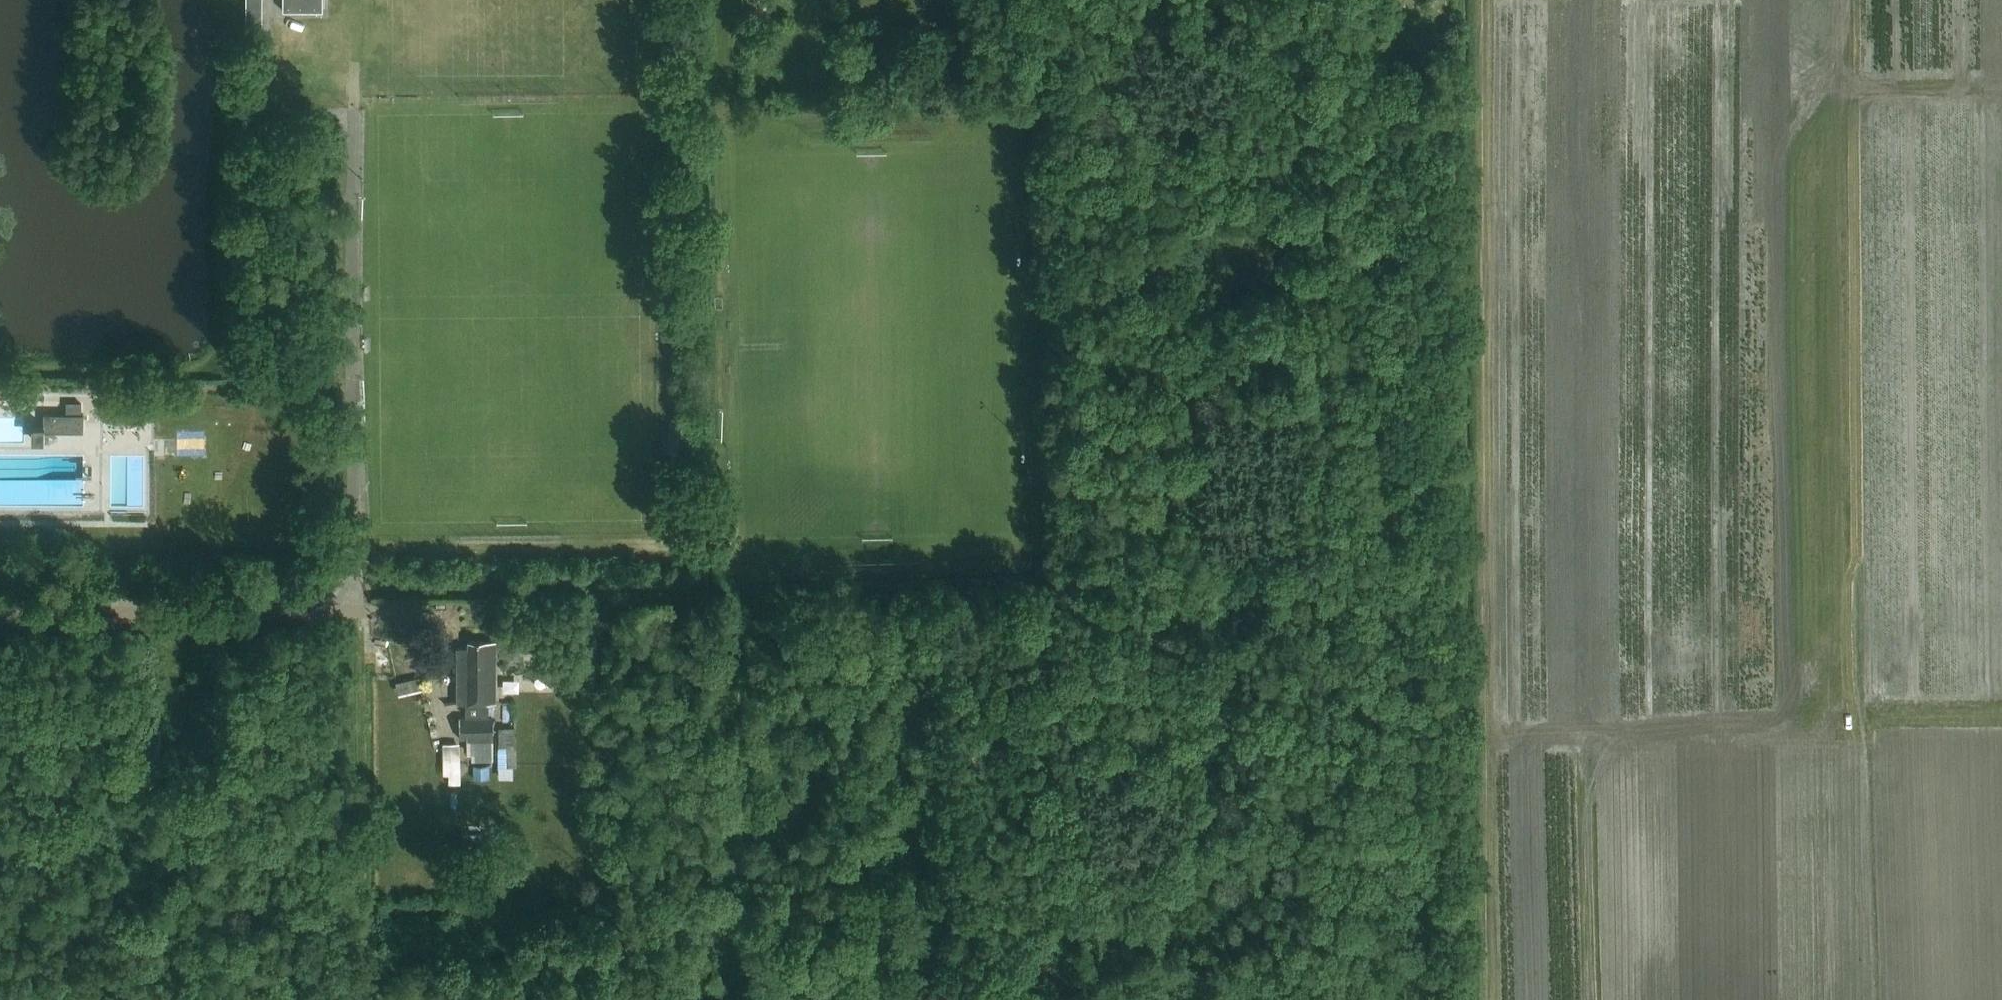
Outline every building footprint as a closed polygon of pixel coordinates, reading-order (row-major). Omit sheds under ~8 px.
[(247,30),(263,30),(263,0),(247,0),(247,30)] [(284,11),(323,11),(323,0),(284,0),(284,11)] [(1462,18),(1453,17),(1453,26),(1462,26),(1462,18)] [(83,431),(83,414),(43,414),(43,425),(31,425),(31,441),(44,442),(44,431),(83,431)] [(345,568),(345,556),(336,555),(335,567),(345,568)] [(456,646),(456,702),(464,702),(464,715),(488,715),(488,702),(494,702),(494,640),(469,640),(469,646),(456,646)] [(492,761),(492,719),(458,719),(459,740),(466,740),(466,755),(470,755),(470,761),(492,761)] [(515,748),(515,727),(498,727),(498,766),(516,766),(516,748),(515,748)] [(473,764),(473,779),(490,779),(489,764),(473,764)] [(499,767),(499,778),(513,778),(513,766),(499,767)] [(478,834),(479,854),(500,853),(500,834),(478,834)]
